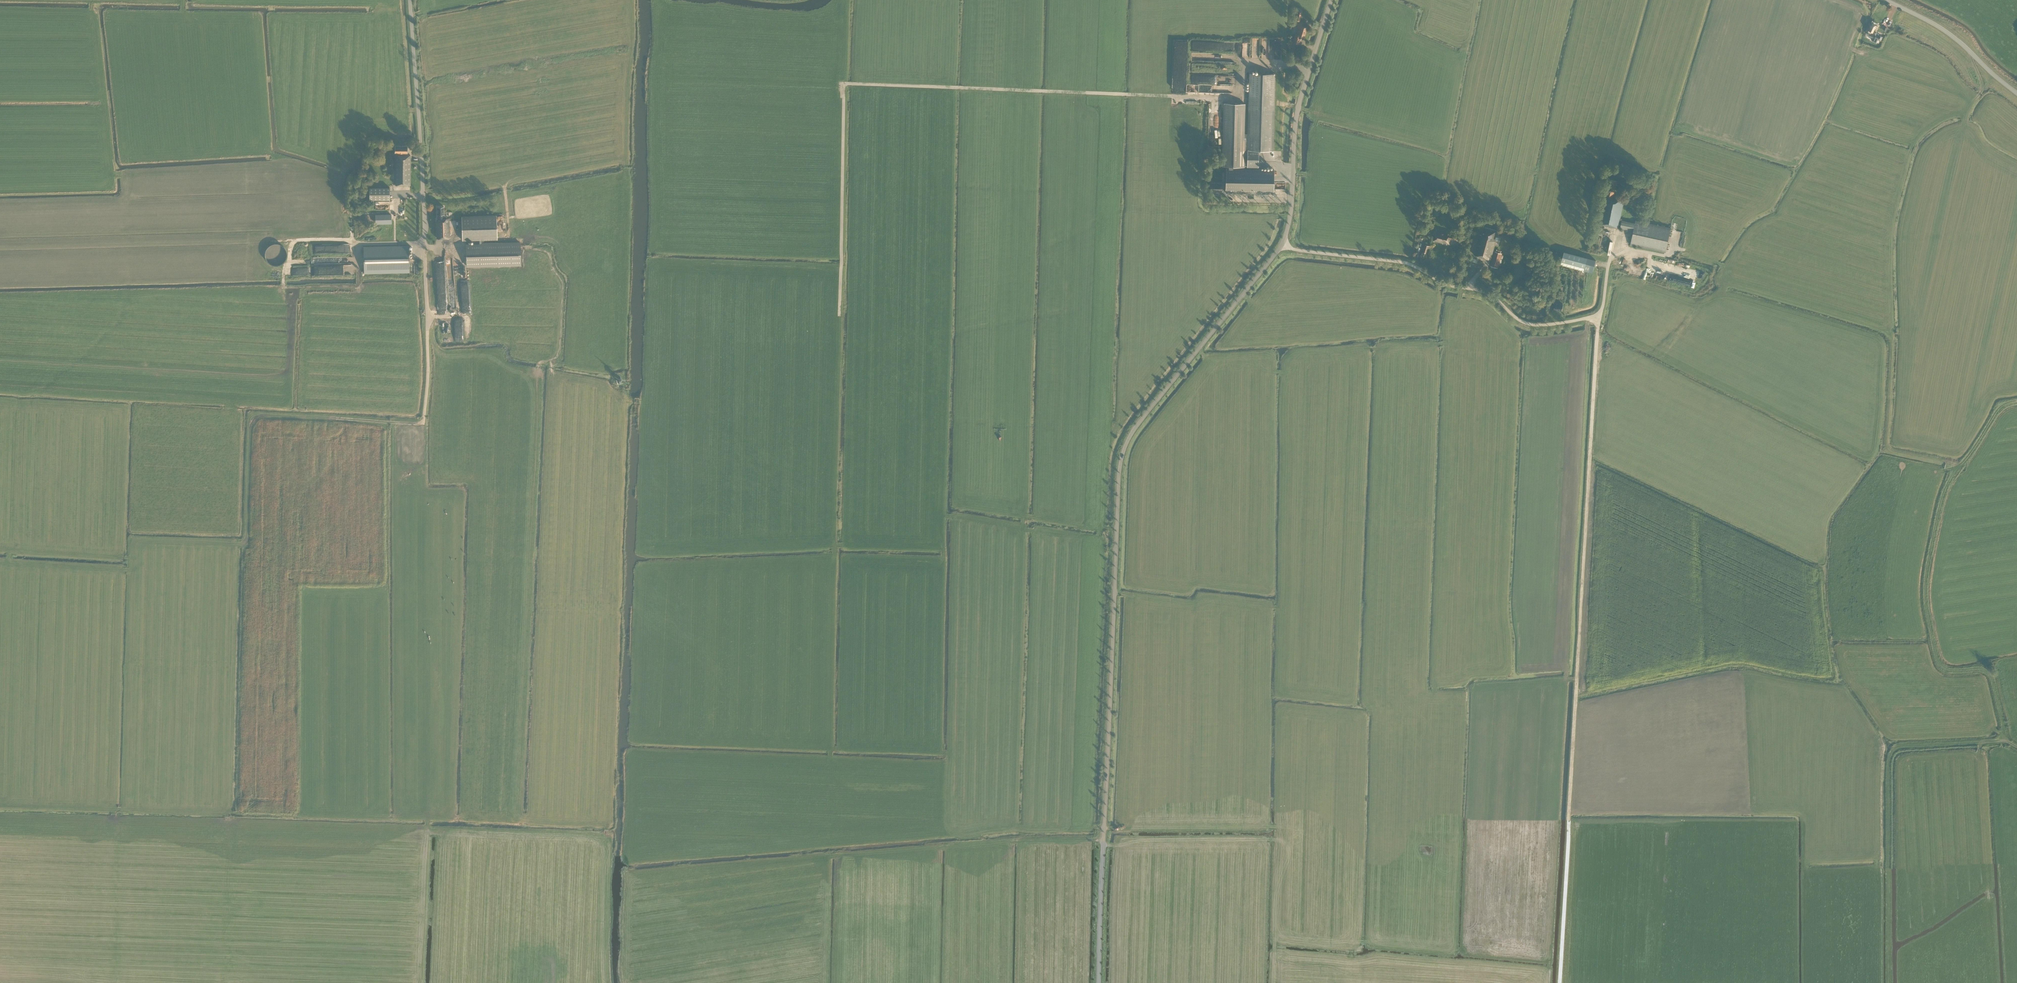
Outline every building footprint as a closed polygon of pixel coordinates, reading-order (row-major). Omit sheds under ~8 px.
[(1293,42),(1299,44),(1301,38),(1303,39),(1307,28),(1302,26),(1302,24),(1298,22),(1297,27),(1299,28),(1297,34),(1296,34),(1293,42)] [(1871,34),(1872,32),(1874,33),(1875,30),(1877,27),(1875,27),(1876,25),(1873,23),(1872,25),(1870,25),(1868,30),(1870,31),(1869,33),(1871,34)] [(1274,151),(1274,145),(1275,74),(1249,73),(1248,134),(1244,134),(1245,104),(1221,104),(1221,169),(1228,169),(1228,171),(1225,171),(1225,183),(1221,183),(1210,183),(1210,191),(1221,191),(1221,189),(1225,189),(1225,190),(1225,193),(1273,193),(1273,169),(1257,169),(1258,150),(1274,151)] [(401,154),(396,154),(396,186),(411,186),(412,155),(405,154),(405,152),(408,152),(408,145),(395,145),(395,152),(401,152),(401,154)] [(1631,245),(1666,252),(1671,228),(1636,220),(1635,223),(1622,220),(1622,219),(1620,219),(1625,198),(1613,195),(1617,181),(1609,179),(1607,188),(1608,188),(1606,195),(1605,195),(1599,223),(1634,231),(1631,245)] [(370,188),(369,200),(389,201),(390,189),(370,188)] [(449,233),(449,218),(443,218),(443,214),(443,213),(443,208),(434,208),(434,214),(440,214),(440,218),(437,218),(437,233),(449,233)] [(376,214),(376,223),(391,223),(391,214),(376,214)] [(521,243),(482,244),(481,239),(497,239),(497,215),(462,216),(462,240),(479,240),(480,244),(466,244),(467,266),(521,264),(521,243)] [(1498,238),(1497,237),(1499,232),(1497,231),(1498,230),(1484,227),(1482,234),(1480,234),(1474,254),(1491,259),(1496,240),(1497,239),(1498,238)] [(1437,229),(1434,241),(1450,245),(1451,239),(1458,240),(1459,235),(1451,234),(1451,232),(1437,229)] [(274,264),(276,265),(279,264),(282,263),(284,261),(286,259),(287,257),(287,254),(287,251),(286,248),(284,246),(282,245),(279,243),(276,243),(274,243),(271,245),(269,246),(267,248),(266,251),(266,254),(266,257),(267,259),(269,262),(271,263),(274,264)] [(365,248),(366,274),(411,272),(410,246),(365,248)] [(1491,266),(1498,268),(1502,253),(1495,251),(1491,266)] [(1564,251),(1561,264),(1593,273),(1597,260),(1564,251)] [(1553,303),(1553,305),(1550,305),(1549,311),(1553,311),(1553,309),(1562,310),(1563,304),(1553,303)]
